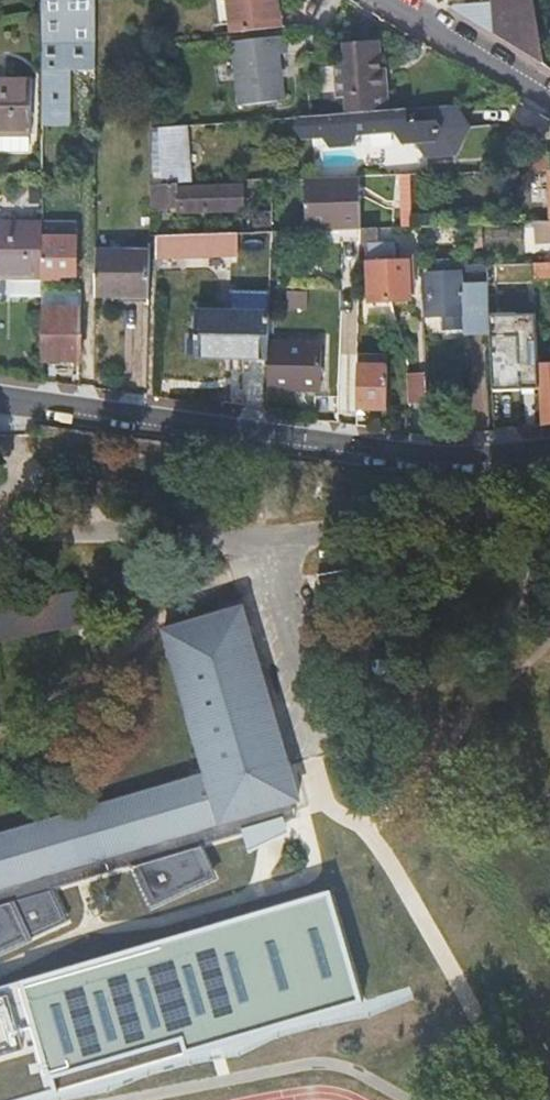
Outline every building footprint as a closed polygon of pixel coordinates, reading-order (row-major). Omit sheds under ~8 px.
[(95,71),(96,0),(43,0),(43,15),(43,107),(71,108),(72,71),(76,71),(95,71)] [(232,33),(280,28),(277,0),(228,0),(232,33)] [(495,3),(464,11),(461,16),(544,67),(534,0),(494,0),(495,3)] [(286,36),(234,40),(240,104),(286,100),(281,54),(288,54),(286,36)] [(349,98),(350,114),(391,111),(389,76),(384,76),(383,69),(381,42),(347,45),(348,64),(339,64),(342,99),(349,98)] [(30,135),(30,79),(0,79),(0,135),(30,135)] [(313,117),(303,118),(298,128),(306,138),(324,136),(332,146),(352,145),(358,135),(396,131),(397,135),(395,136),(398,147),(415,146),(429,155),(455,154),(467,127),(452,106),(391,111),(350,114),(313,117)] [(71,108),(43,107),(43,181),(76,181),(76,108),(71,108)] [(178,185),(192,185),(191,170),(180,165),(179,148),(189,142),(189,127),(160,129),(163,186),(178,185)] [(180,165),(191,170),(189,142),(179,148),(180,165)] [(549,171),(549,166),(549,155),(527,156),(528,172),(549,171)] [(342,230),(361,229),(360,178),(306,180),(306,231),(342,230)] [(179,191),(178,185),(163,186),(151,186),(150,210),(178,209),(179,214),(227,213),(227,207),(243,206),(243,188),(179,191)] [(536,222),(536,240),(549,240),(549,221),(536,222)] [(42,290),(42,278),(42,223),(0,223),(0,278),(9,278),(10,295),(42,296),(42,290)] [(42,223),(42,278),(62,279),(62,272),(76,273),(76,223),(42,223)] [(443,243),(460,242),(459,225),(442,226),(443,243)] [(419,244),(443,243),(442,226),(418,227),(419,244)] [(399,228),(367,229),(367,255),(400,254),(399,228)] [(360,243),(361,229),(342,230),(343,243),(360,243)] [(282,252),(282,232),(271,232),(270,252),(282,252)] [(232,254),(231,234),(213,235),(213,254),(232,254)] [(156,256),(213,254),(213,235),(156,237),(156,256)] [(113,297),(148,299),(149,253),(127,253),(94,252),(94,297),(113,297)] [(408,301),(407,262),(368,263),(369,302),(408,301)] [(507,282),(534,281),(534,278),(533,263),(485,266),(486,287),(487,294),(507,293),(507,282)] [(534,278),(549,277),(549,263),(533,263),(534,278)] [(489,334),(487,294),(486,287),(461,288),(460,274),(426,275),(428,318),(462,316),(463,334),(489,334)] [(42,360),(80,361),(81,310),(42,310),(42,360)] [(195,355),(210,355),(211,313),(195,313),(195,355)] [(268,344),(269,315),(211,313),(210,355),(268,357),(268,344)] [(539,367),(536,330),(535,313),(502,314),(505,368),(519,367),(539,367)] [(268,357),(267,388),(320,390),(321,345),(268,344),(268,357)] [(356,409),(386,410),(387,355),(357,354),(356,409)] [(519,367),(505,368),(506,376),(519,375),(519,367)] [(355,610),(349,566),(315,569),(320,612),(355,610)] [(236,816),(291,800),(298,797),(243,606),(158,630),(200,775),(0,833),(0,886),(236,816)] [(382,658),(378,658),(375,661),(374,664),(375,668),(378,670),(382,670),(385,668),(386,664),(385,661),(382,658)] [(53,887),(133,864),(200,844),(246,830),(250,845),(286,829),(283,819),(295,815),(291,800),(236,816),(0,886),(0,903),(53,887)] [(200,844),(133,864),(152,904),(215,875),(200,844)] [(0,903),(0,951),(68,919),(53,887),(0,903)] [(361,1000),(330,893),(0,988),(0,1099),(18,1099),(361,1000)]
